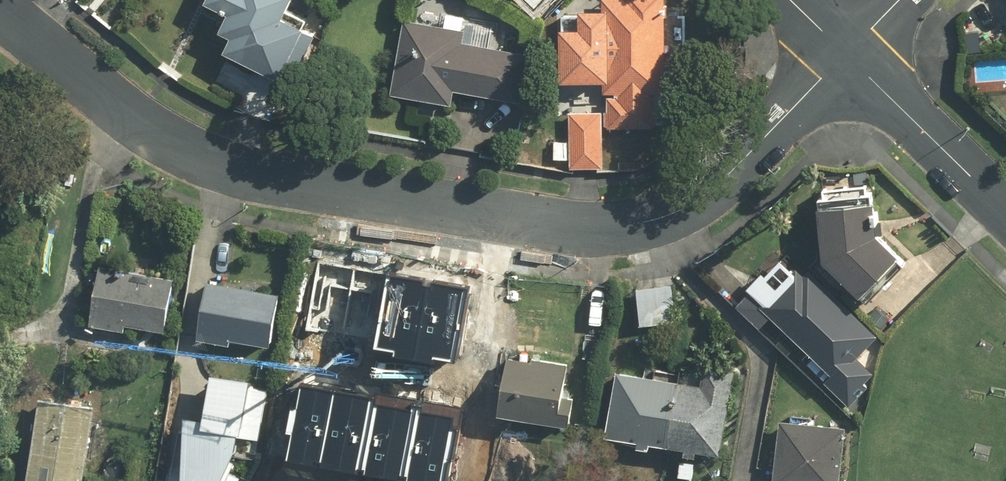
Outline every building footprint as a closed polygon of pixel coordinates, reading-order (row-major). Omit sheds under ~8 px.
[(234,49),(291,76),(316,24),(295,13),(301,0),(218,0),(239,10),(231,28),(241,33),(234,49)] [(671,0),(608,0),(608,6),(587,7),(588,25),(569,26),(570,78),(609,78),(610,127),(660,126),(659,92),(673,92),(671,0)] [(409,17),(396,93),(458,104),(460,89),(526,100),(534,52),(469,41),(471,27),(409,17)] [(608,109),(574,109),(575,168),(609,167),(608,109)] [(821,196),(828,255),(871,298),(913,256),(887,230),(882,189),(821,196)] [(862,353),(883,332),(816,266),(809,273),(792,256),(789,259),(786,256),(770,271),(768,269),(751,285),(755,289),(741,303),(764,326),(778,312),(837,371),(830,379),(854,403),(872,384),(869,381),(879,370),(862,353)] [(324,259),(311,324),(378,338),(377,348),(454,364),(469,289),(324,259)] [(174,327),(181,275),(103,264),(94,323),(133,328),(134,321),(174,327)] [(210,278),(201,337),(238,342),(238,337),(281,343),(288,290),(210,278)] [(641,285),(643,323),(662,321),(661,311),(680,310),(678,283),(641,285)] [(513,351),(502,409),(575,422),(580,393),(570,391),(575,362),(513,351)] [(707,382),(622,367),(611,431),(725,452),(740,367),(711,361),(707,382)] [(247,448),(248,435),(266,437),(272,390),(259,387),(260,377),(218,372),(214,417),(194,414),(192,445),(174,442),(168,480),(233,480),(247,448)] [(293,458),(432,480),(446,480),(456,418),(376,404),(377,398),(304,386),(293,458)] [(101,403),(45,397),(36,480),(93,480),(101,403)] [(778,480),(844,480),(850,424),(785,417),(778,480)]
